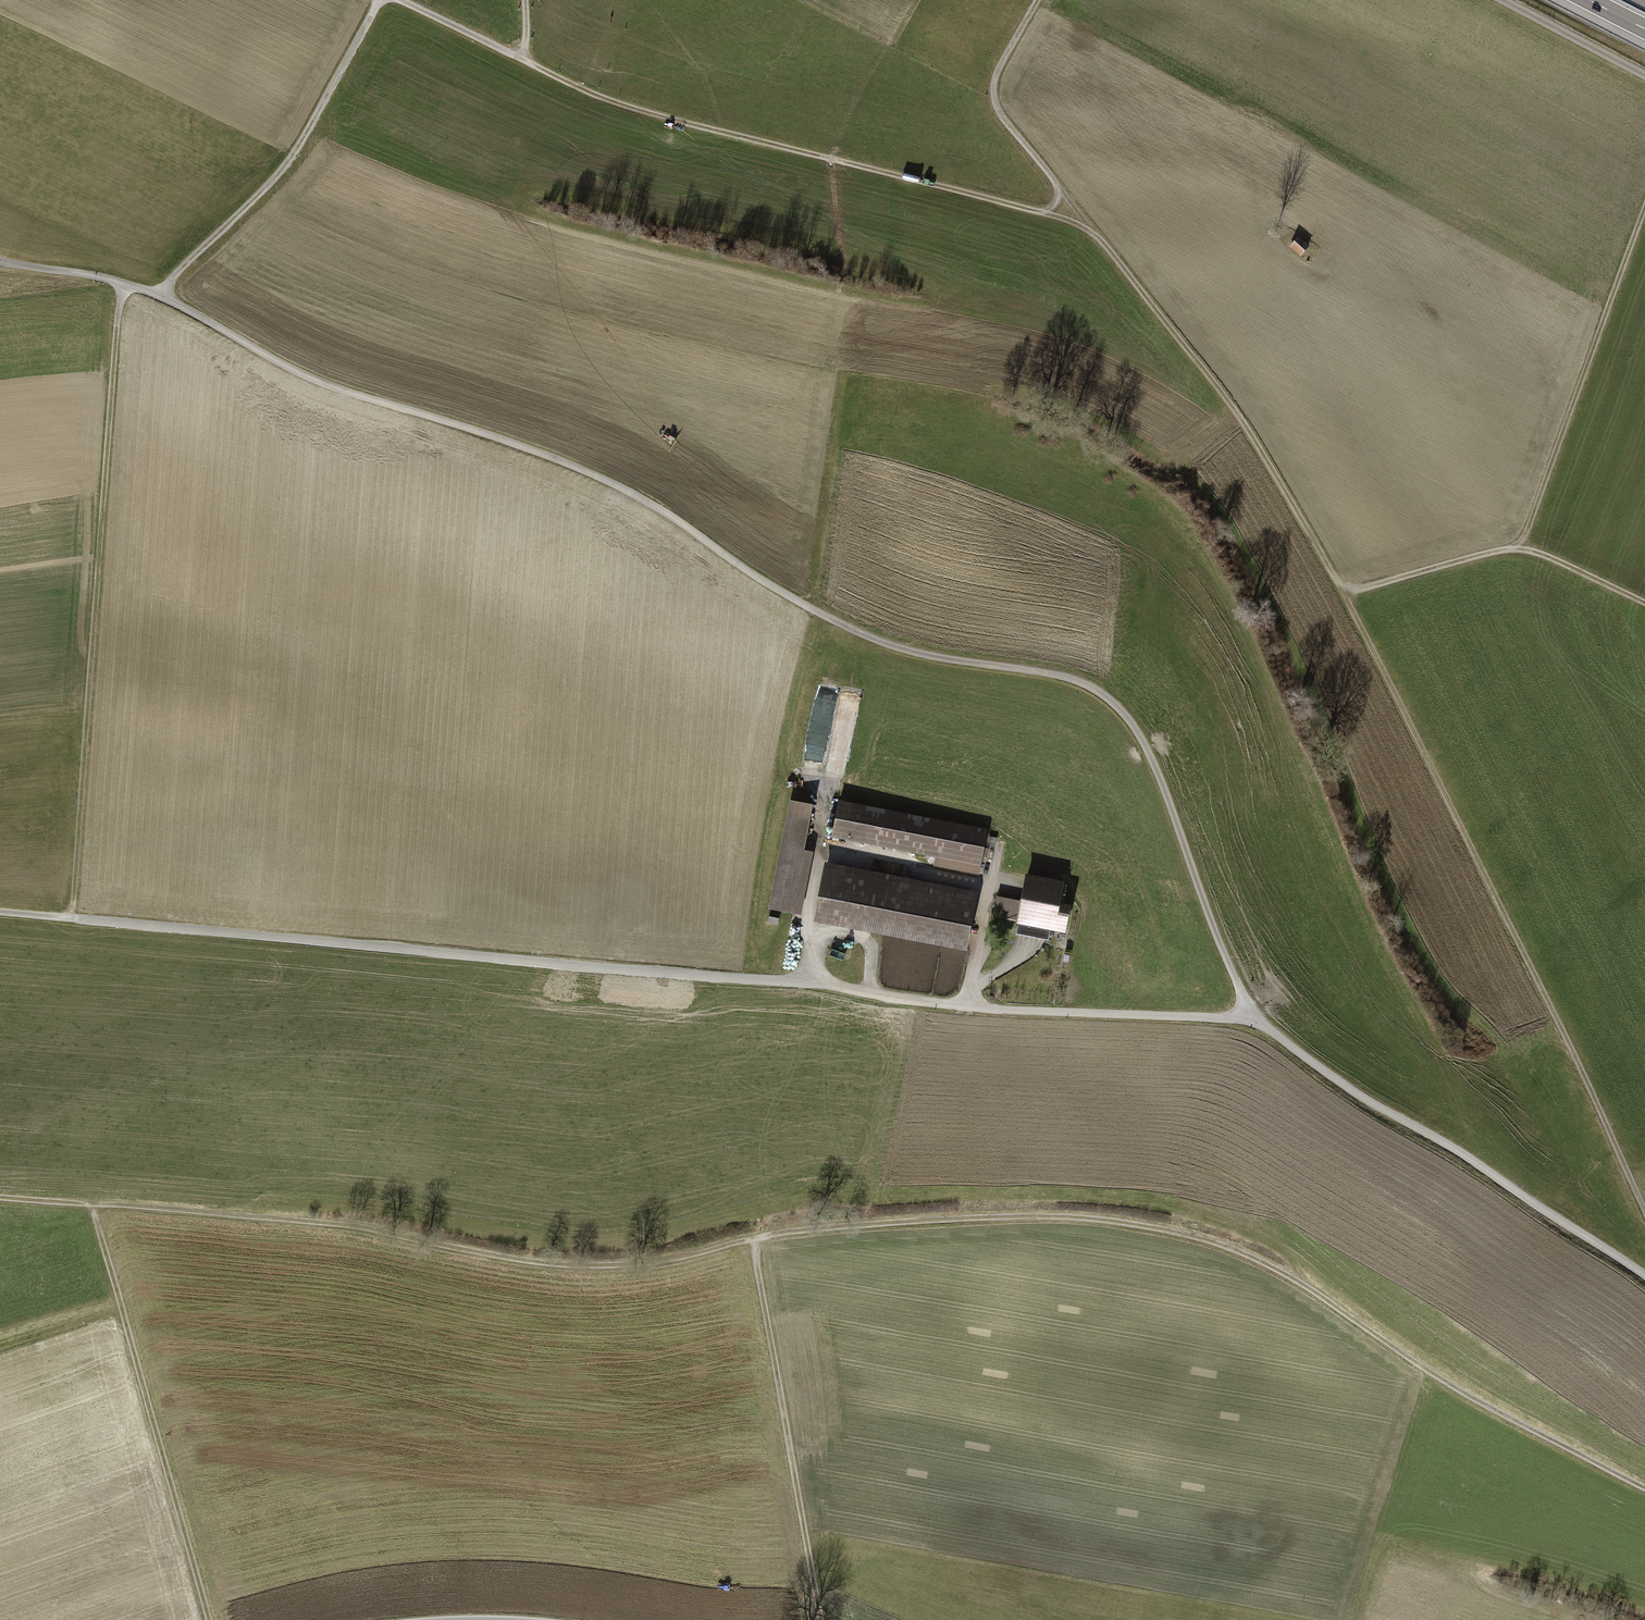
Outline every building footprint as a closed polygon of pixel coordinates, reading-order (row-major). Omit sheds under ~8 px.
[(1297,238),(1288,248),(1299,258),(1308,248),(1297,238)] [(851,746),(862,692),(842,688),(827,766),(845,769),(850,746),(851,746)] [(988,829),(838,798),(830,834),(934,856),(932,865),(978,875),(988,829)] [(810,805),(788,801),(766,909),(789,913),(810,805)] [(976,892),(824,863),(811,920),(963,950),(976,892)] [(1058,883),(1024,876),(1014,927),(1064,937),(1071,902),(1055,899),(1058,883)]
